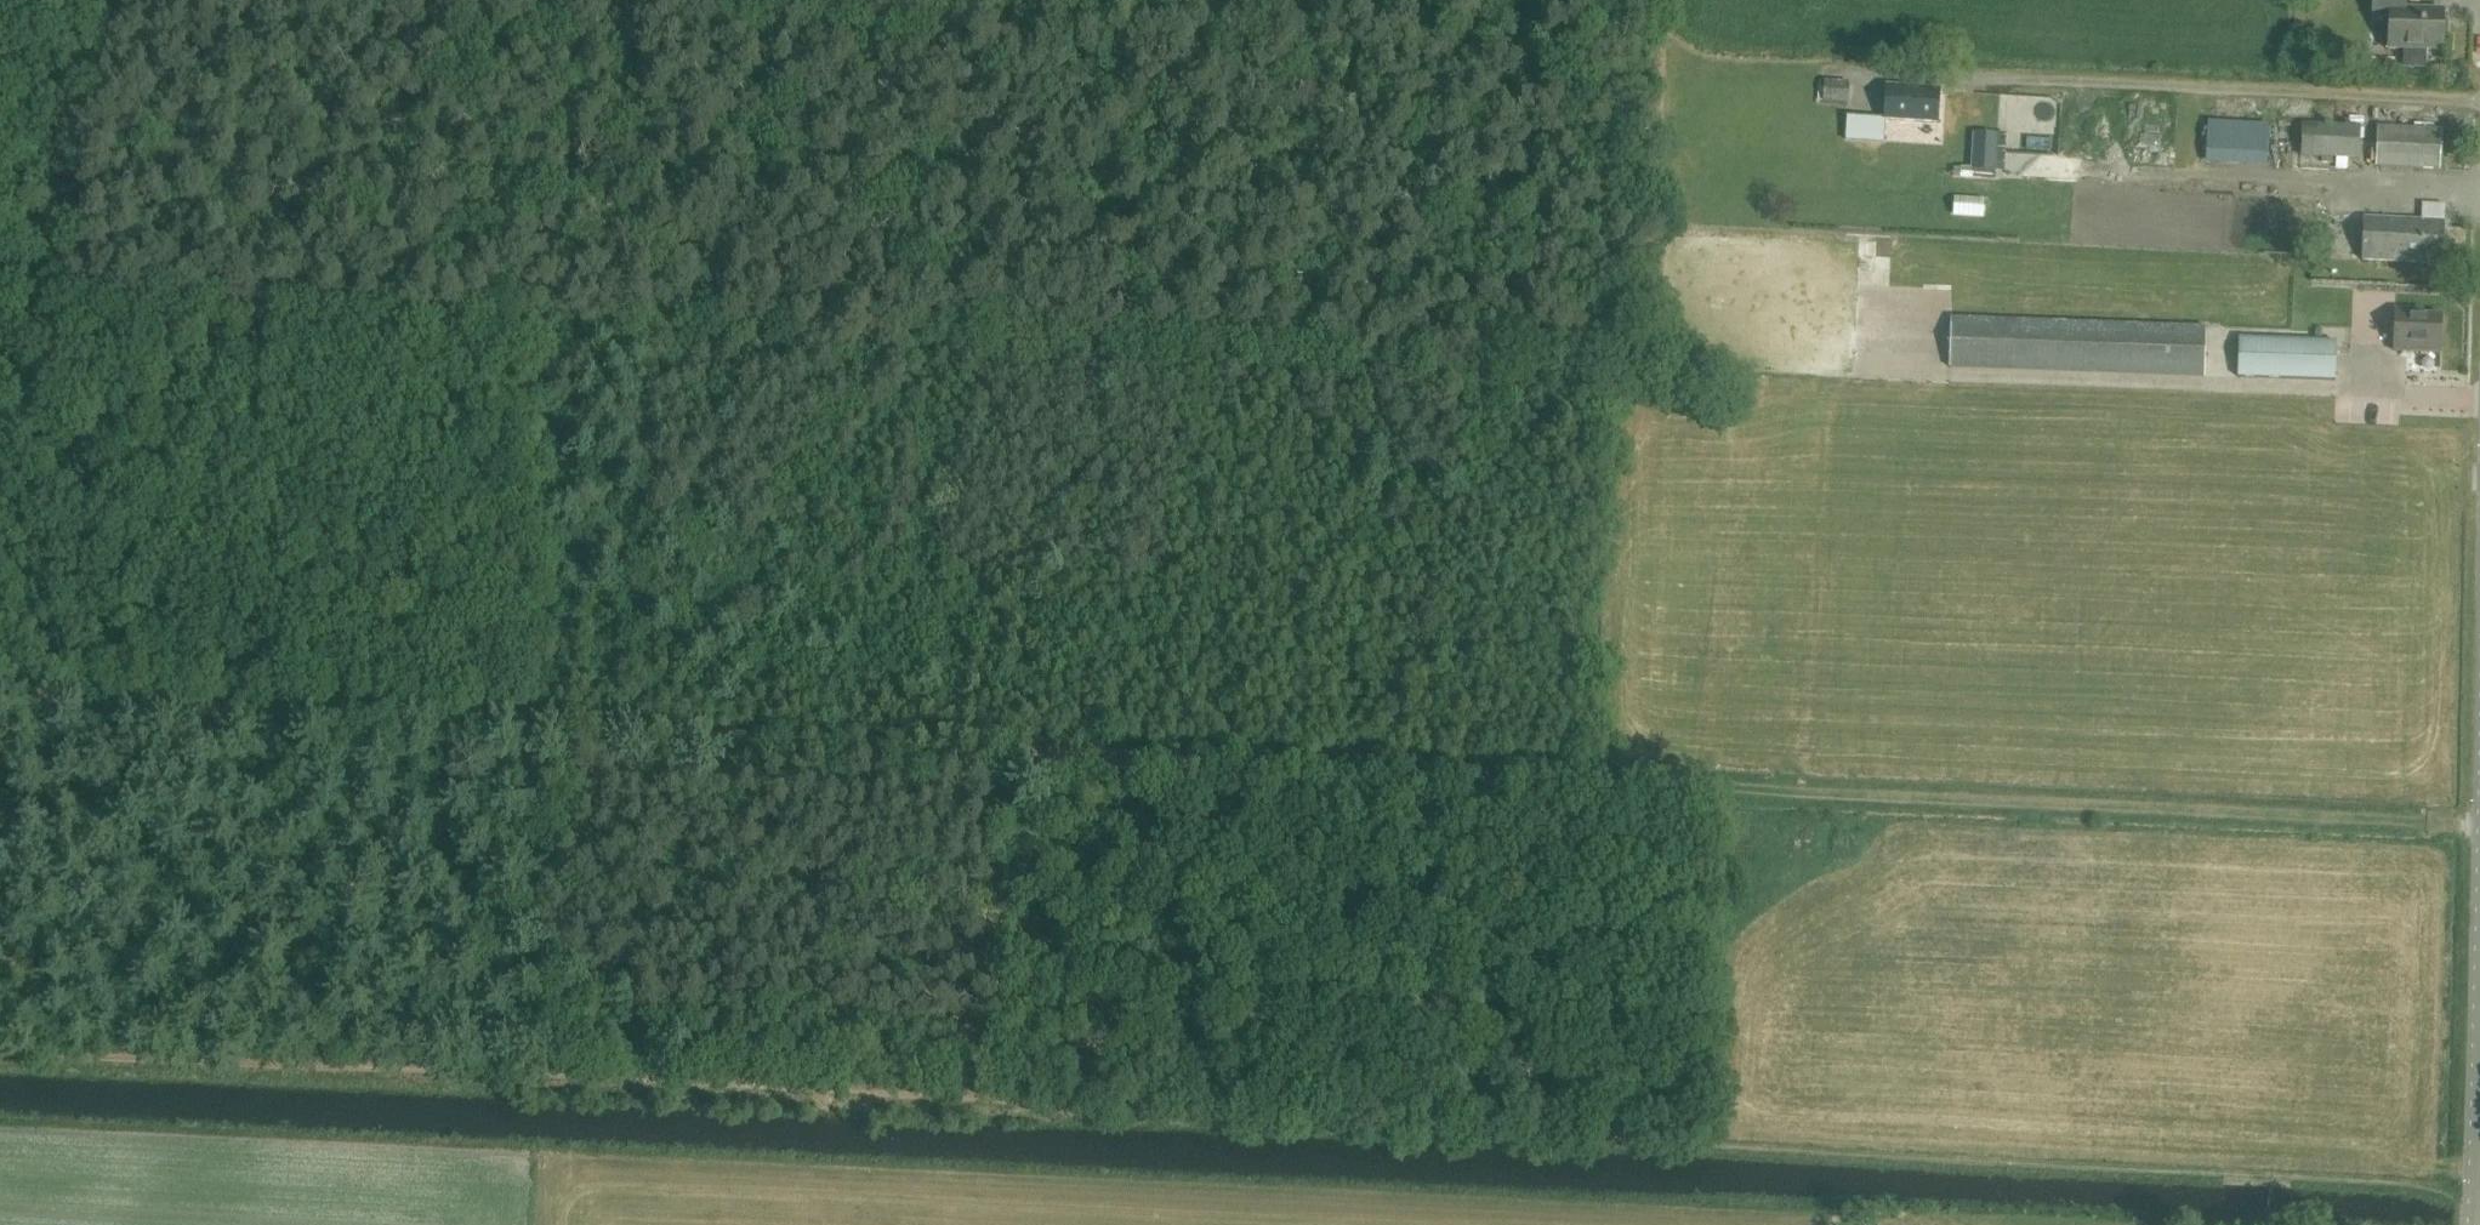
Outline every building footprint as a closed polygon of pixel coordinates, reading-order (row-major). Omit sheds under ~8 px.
[(2403,49),(2403,69),(2426,69),(2427,49),(2442,49),(2443,11),(2405,10),(2405,0),(2373,0),(2373,17),(2389,17),(2388,48),(2403,49)] [(1824,80),(1823,100),(1849,102),(1850,81),(1824,80)] [(1938,123),(1940,89),(1885,85),(1883,119),(1938,123)] [(1884,143),(1886,119),(1846,117),(1845,141),(1884,143)] [(2266,167),(2269,124),(2208,121),(2206,163),(2266,167)] [(2300,156),(2359,160),(2360,126),(2301,123),(2300,156)] [(2375,167),(2440,169),(2441,128),(2378,126),(2375,167)] [(1998,134),(1974,132),(1971,169),(1996,170),(1998,134)] [(1955,214),(1985,212),(1984,200),(1954,202),(1955,214)] [(2443,264),(2445,222),(2364,218),(2362,260),(2443,264)] [(2442,315),(2422,314),(2422,311),(2395,310),(2393,351),(2441,352),(2442,315)] [(1949,367),(2204,376),(2205,326),(1950,318),(1949,367)] [(2238,339),(2237,377),(2334,381),(2336,342),(2238,339)]
